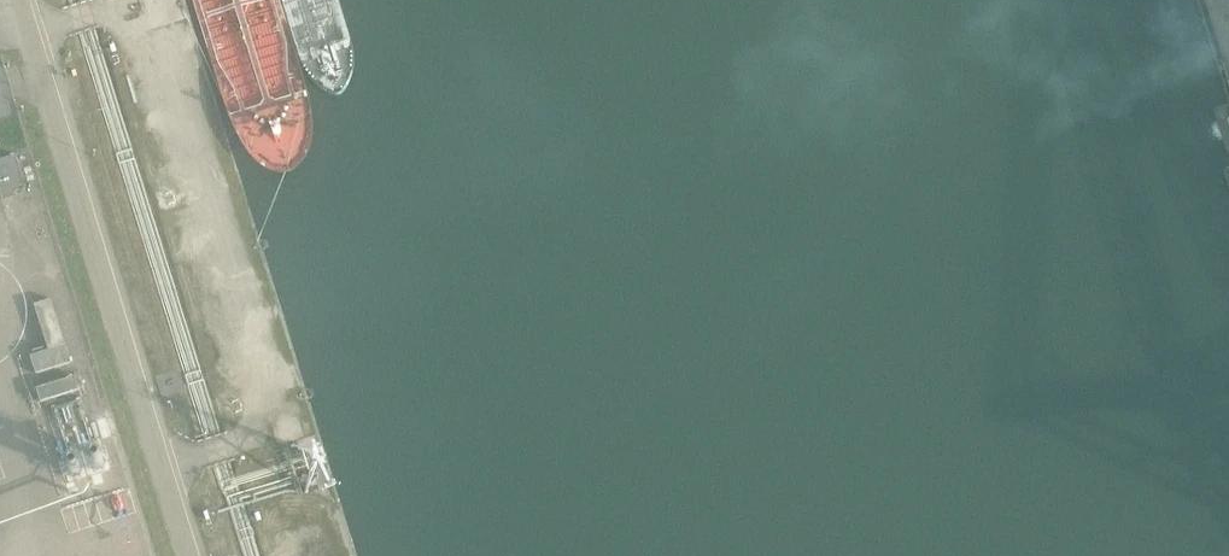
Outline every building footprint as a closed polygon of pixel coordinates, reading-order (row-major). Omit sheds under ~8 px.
[(13,156),(0,160),(0,178),(5,195),(25,189),(15,156),(13,156)] [(48,350),(30,356),(36,374),(71,363),(51,300),(34,305),(48,350)] [(43,401),(81,388),(76,374),(39,388),(43,401)]
